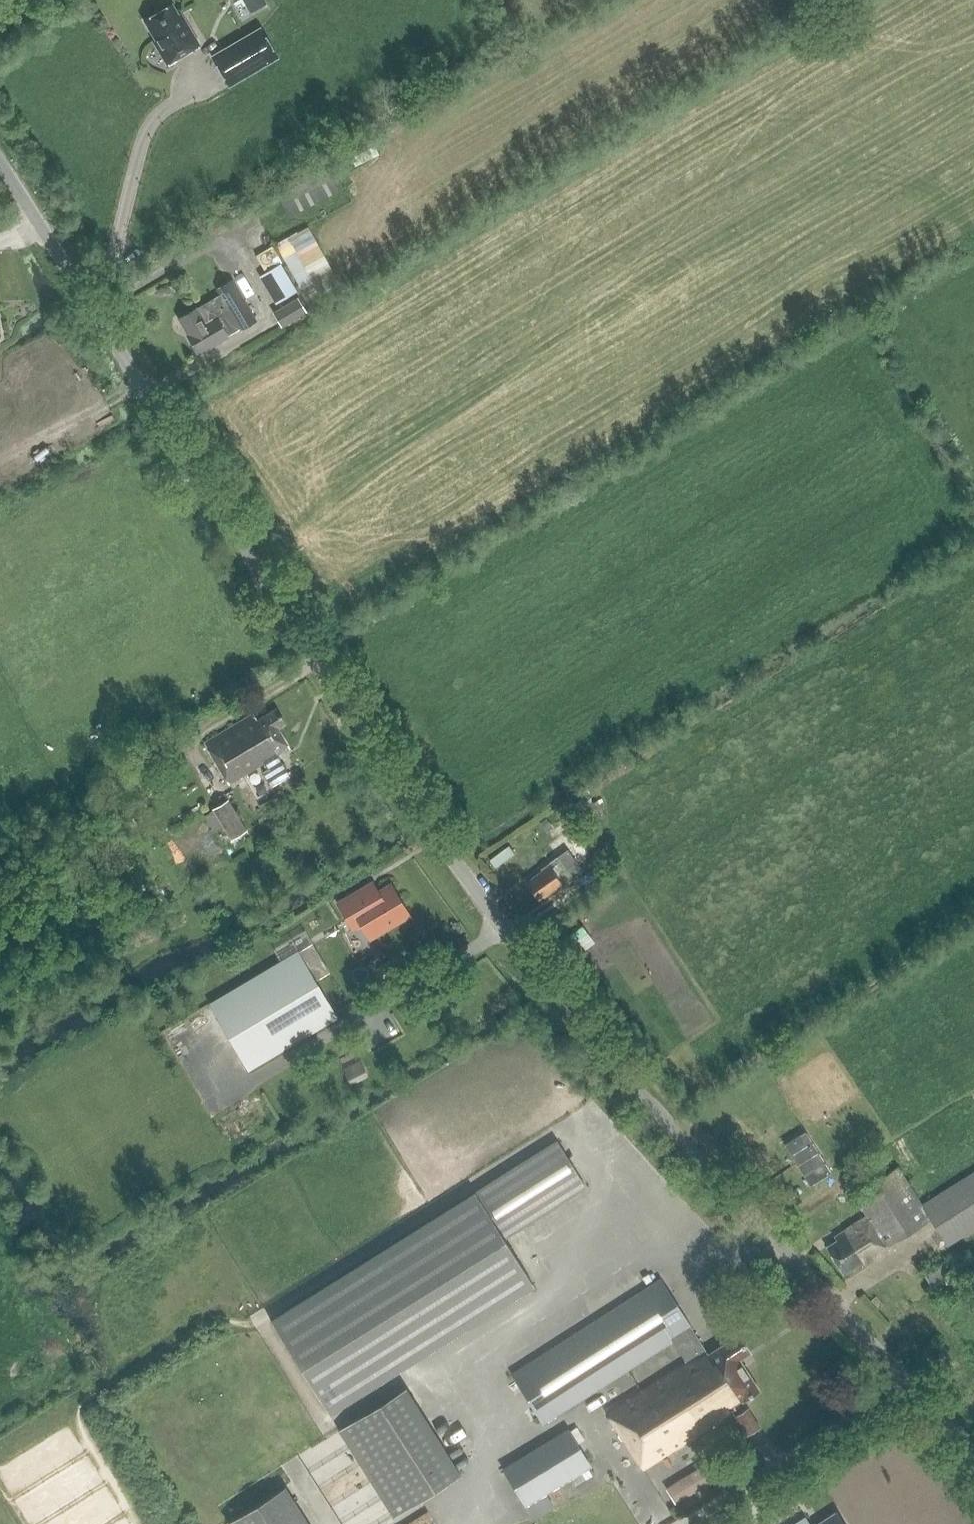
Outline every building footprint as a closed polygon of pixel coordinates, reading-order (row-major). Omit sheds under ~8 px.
[(167,65),(200,46),(186,22),(183,23),(172,4),(144,20),(155,39),(153,41),(167,65)] [(210,56),(229,88),(279,58),(260,26),(210,56)] [(279,196),(289,216),(338,191),(328,171),(279,196)] [(308,227),(275,245),(298,286),(297,287),(308,307),(342,288),(308,227)] [(276,305),(296,292),(280,264),(259,276),(276,305)] [(232,280),(216,289),(220,295),(195,310),(195,309),(179,318),(189,335),(187,337),(195,352),(203,348),(205,351),(228,338),(227,336),(239,329),(240,331),(256,321),(232,280)] [(274,313),(281,325),(305,311),(298,299),(274,313)] [(289,748),(277,728),(285,724),(275,708),(256,720),(253,714),(204,743),(229,785),(264,764),(267,770),(263,772),(272,787),(290,776),(281,762),(281,761),(278,755),(289,748)] [(213,810),(232,840),(247,831),(228,800),(213,810)] [(562,823),(552,830),(557,838),(567,830),(562,823)] [(581,869),(576,862),(567,850),(541,869),(543,871),(526,883),(539,900),(581,869)] [(377,895),(371,884),(339,903),(354,928),(362,923),(370,937),(384,929),(387,930),(391,928),(391,924),(407,915),(390,887),(377,895)] [(248,1071),(337,1018),(335,1015),(349,1007),(335,984),(321,992),(297,951),(208,1003),(248,1071)] [(360,1060),(342,1069),(350,1085),(368,1077),(360,1060)] [(817,1184),(839,1171),(812,1128),(791,1141),(817,1184)] [(503,1238),(585,1186),(558,1143),(272,1324),(328,1413),(533,1285),(503,1238)] [(922,1205),(898,1167),(854,1195),(867,1216),(834,1238),(837,1241),(827,1247),(843,1274),(863,1262),(865,1265),(889,1250),(886,1246),(930,1219),(947,1245),(973,1228),(973,1173),(922,1205)] [(692,1330),(660,1280),(511,1374),(543,1425),(673,1342),(686,1363),(607,1414),(643,1469),(669,1452),(675,1448),(731,1413),(729,1410),(742,1401),(743,1402),(759,1391),(740,1360),(750,1354),(738,1336),(708,1355),(706,1351),(705,1351),(692,1330)] [(394,1518),(461,1476),(406,1389),(339,1431),(394,1518)] [(736,1418),(748,1436),(760,1428),(748,1410),(736,1418)] [(591,1467),(568,1429),(503,1469),(526,1506),(591,1467)] [(665,1488),(676,1505),(718,1479),(707,1462),(665,1488)] [(228,1523),(308,1523),(285,1487),(227,1523),(228,1523)] [(836,1511),(815,1523),(844,1523),(836,1511)] [(412,1523),(439,1523),(434,1513),(412,1523)] [(736,1515),(722,1523),(742,1523),(736,1515)]
